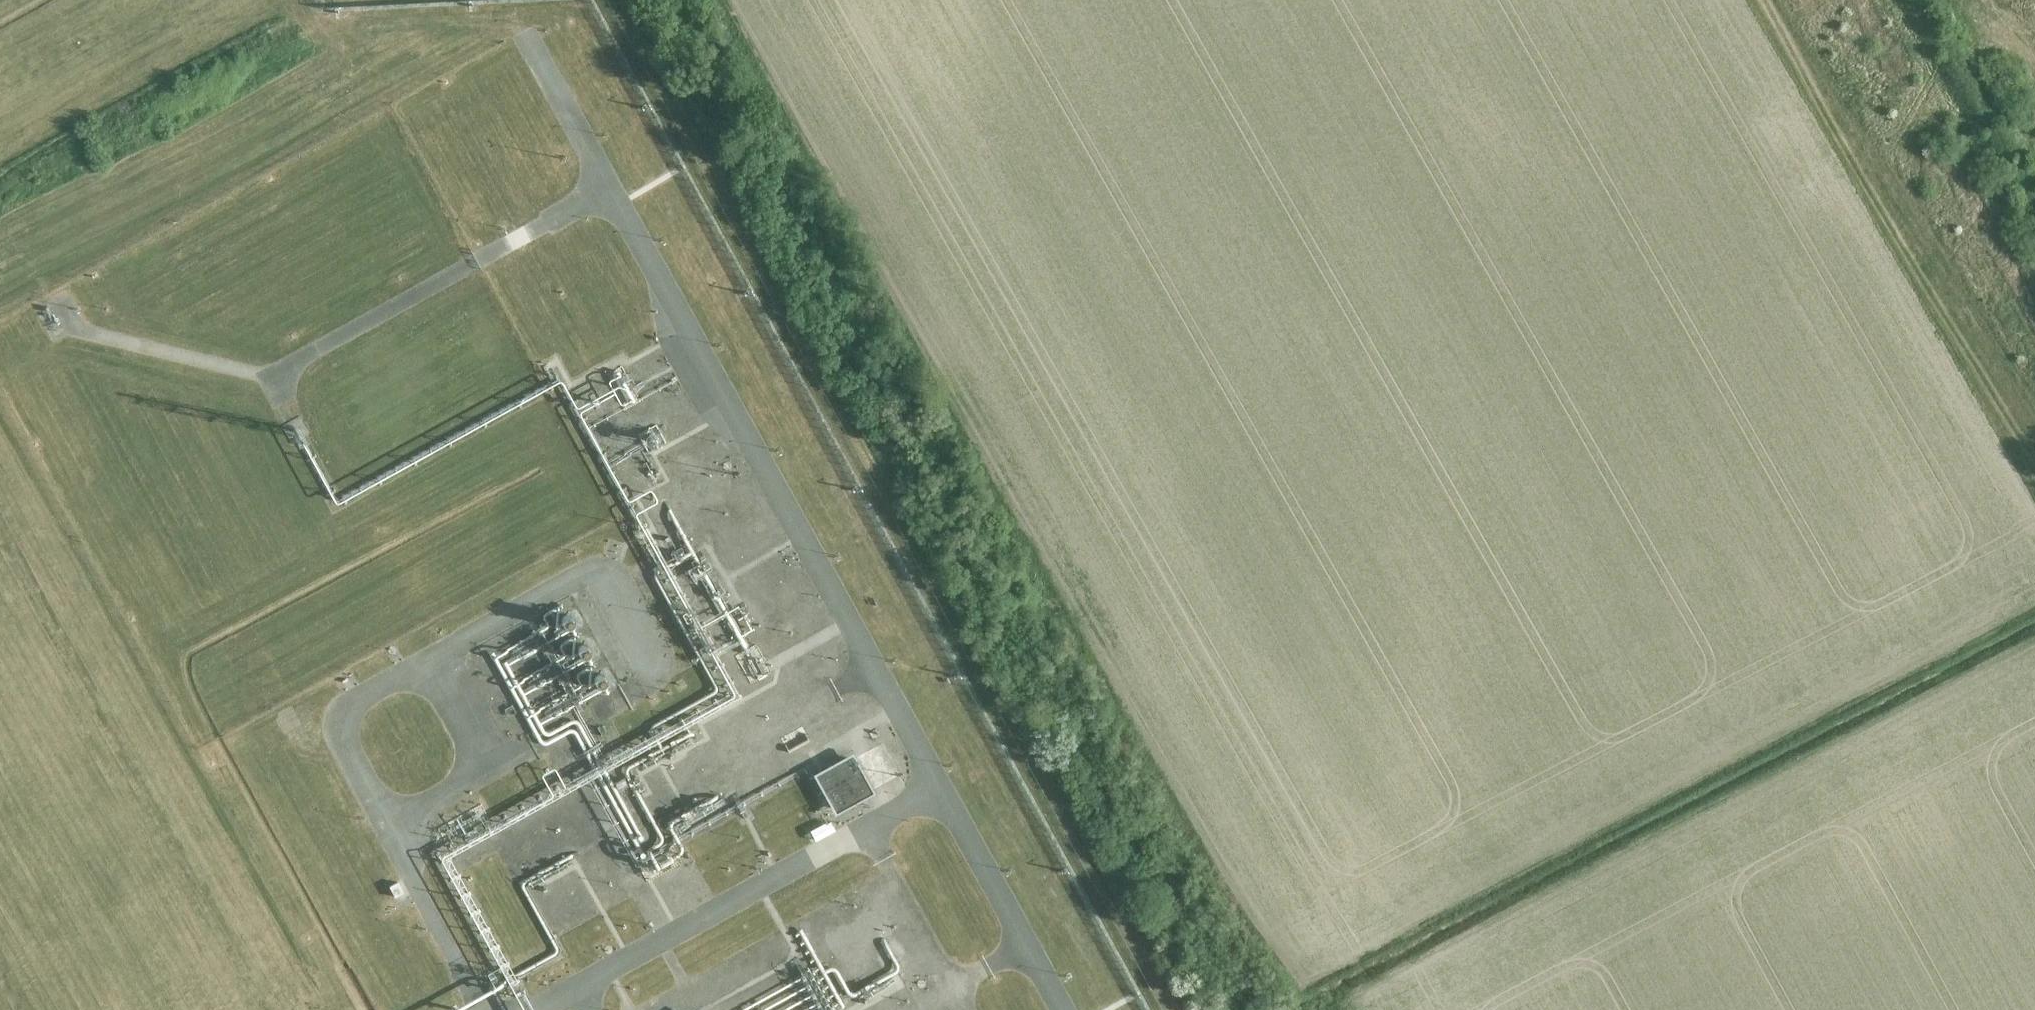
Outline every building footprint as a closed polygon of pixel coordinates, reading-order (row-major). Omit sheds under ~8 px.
[(50,303),(43,307),(51,321),(49,322),(52,327),(61,323),(50,303)] [(855,755),(816,777),(816,778),(838,817),(878,795),(855,755)]
